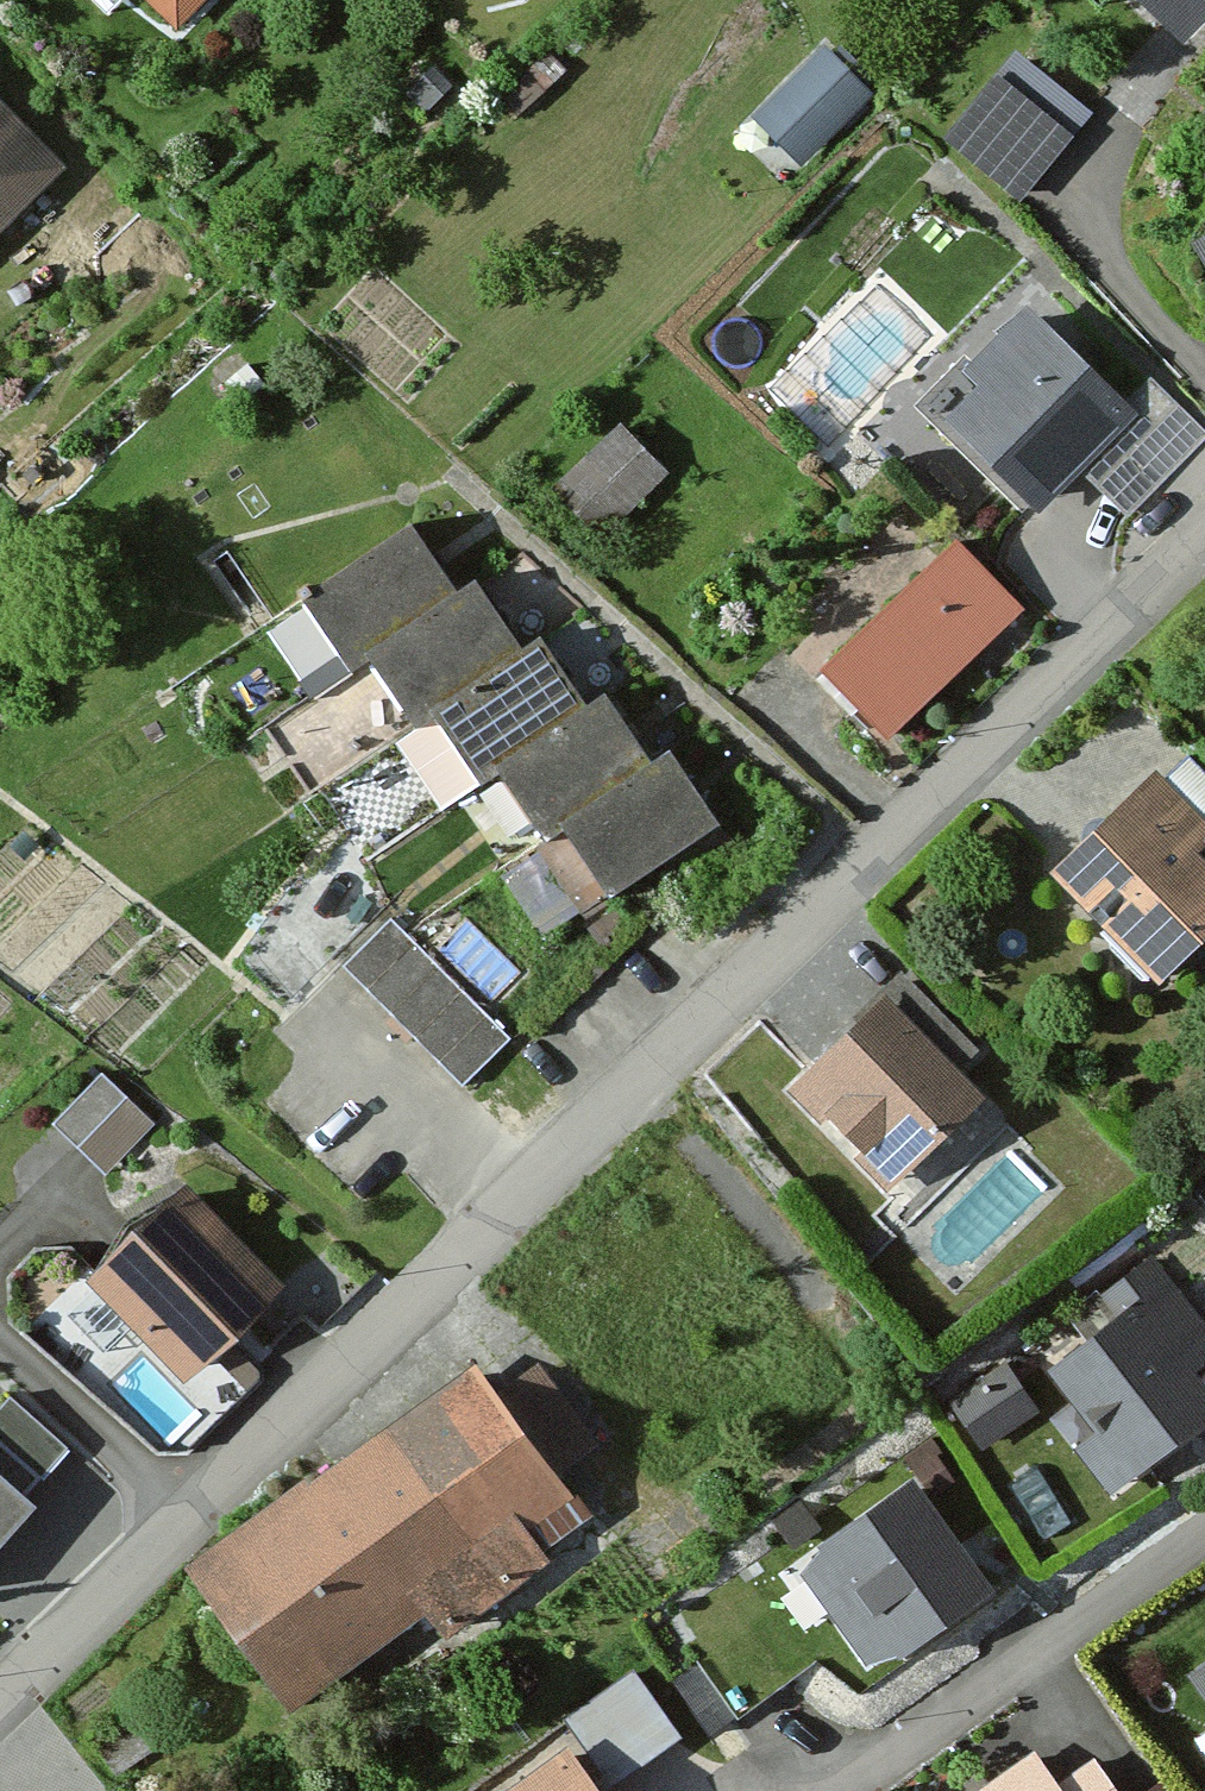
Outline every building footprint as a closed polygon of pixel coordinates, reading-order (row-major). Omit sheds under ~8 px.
[(159,47),(202,0),(108,0),(159,47)] [(1099,13),(1111,0),(1085,0),(1099,13)] [(1183,42),(1204,18),(1204,0),(1138,0),(1183,42)] [(804,155),(880,78),(827,27),(752,104),(804,155)] [(1021,188),(1095,101),(1019,37),(945,124),(1021,188)] [(56,165),(0,108),(0,219),(56,165)] [(1024,307),(928,403),(1041,515),(1137,419),(1024,307)] [(557,475),(608,523),(672,457),(621,408),(557,475)] [(402,510),(290,593),(346,668),(360,658),(458,585),(402,510)] [(953,551),(822,674),(903,760),(1034,637),(953,551)] [(458,585),(360,658),(411,726),(423,717),(521,644),(470,576),(458,585)] [(521,644),(423,717),(472,782),(490,769),(586,698),(537,633),(521,644)] [(600,687),(586,698),(490,769),(539,834),(554,822),(649,752),(600,687)] [(613,900),(724,818),(665,740),(649,752),(554,822),(613,900)] [(1058,872),(1165,988),(1204,951),(1204,832),(1158,781),(1058,872)] [(395,904),(347,949),(463,1070),(511,1024),(395,904)] [(895,983),(781,1082),(875,1188),(988,1089),(895,983)] [(102,1079),(53,1130),(105,1181),(154,1128),(102,1079)] [(188,1184),(93,1292),(191,1377),(285,1269),(188,1184)] [(1038,1376),(1122,1502),(1204,1442),(1204,1379),(1149,1299),(1038,1376)] [(1007,1355),(955,1389),(981,1427),(1032,1392),(1007,1355)] [(468,1373),(205,1572),(309,1709),(572,1510),(468,1373)] [(0,1475),(0,1539),(31,1498),(0,1475)] [(915,1480),(783,1569),(871,1683),(1000,1598),(915,1480)] [(634,1670),(565,1718),(612,1786),(641,1766),(682,1737),(634,1670)] [(1188,1685),(1204,1709),(1204,1673),(1188,1685)] [(981,1790),(1057,1790),(1030,1756),(981,1790)] [(529,1790),(595,1790),(573,1759),(529,1790)]
